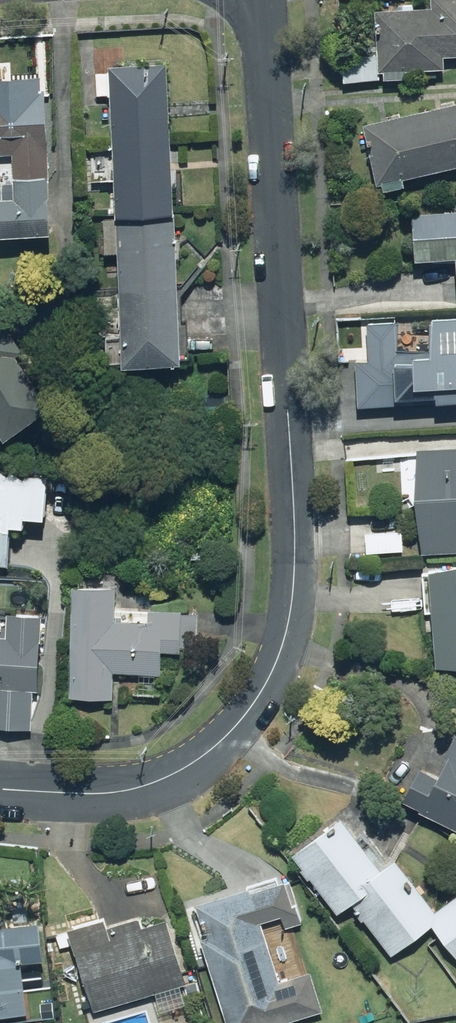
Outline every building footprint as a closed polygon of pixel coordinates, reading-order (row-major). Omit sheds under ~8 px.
[(429,8),(374,9),(375,59),(338,59),(339,83),(402,82),(402,74),(443,74),(443,60),(455,60),(455,0),(429,0),(429,8)] [(181,365),(173,216),(165,66),(108,68),(116,219),(124,367),(181,365)] [(46,96),(38,96),(38,80),(0,81),(0,158),(12,158),(13,181),(13,198),(0,198),(1,237),(55,236),(53,180),(48,180),(46,96)] [(357,125),(371,186),(455,167),(455,103),(357,125)] [(413,210),(411,267),(422,267),(422,259),(450,260),(449,285),(455,285),(455,212),(413,210)] [(366,322),(364,375),(354,374),(352,408),(404,411),(405,392),(428,393),(428,404),(455,405),(455,314),(429,312),(427,352),(397,350),(398,324),(366,322)] [(0,324),(0,433),(4,439),(54,407),(0,324)] [(415,450),(418,552),(455,551),(455,449),(415,450)] [(6,450),(0,457),(0,559),(26,560),(27,517),(41,517),(42,509),(62,510),(63,467),(24,462),(6,450)] [(419,572),(423,613),(427,612),(434,675),(455,673),(455,568),(419,572)] [(133,576),(89,573),(78,694),(119,697),(121,665),(172,670),(174,646),(193,648),(197,606),(160,603),(159,613),(130,610),(133,576)] [(0,626),(0,725),(40,726),(41,685),(51,685),(52,660),(59,660),(61,602),(24,601),(23,627),(0,626)] [(397,802),(455,831),(455,739),(453,737),(434,775),(415,766),(397,802)] [(357,901),(367,916),(371,914),(394,949),(425,930),(427,929),(455,966),(455,900),(430,920),(359,808),(304,842),(346,908),(357,901)] [(307,919),(294,874),(206,898),(241,1022),(277,1022),(329,1009),(318,970),(289,978),(271,912),(286,908),(290,924),(307,919)] [(149,909),(119,916),(117,907),(80,916),(102,1004),(197,980),(180,911),(151,918),(149,909)] [(36,1009),(35,987),(47,986),(46,964),(33,965),(32,953),(55,951),(52,914),(0,918),(0,1012),(36,1009)]
